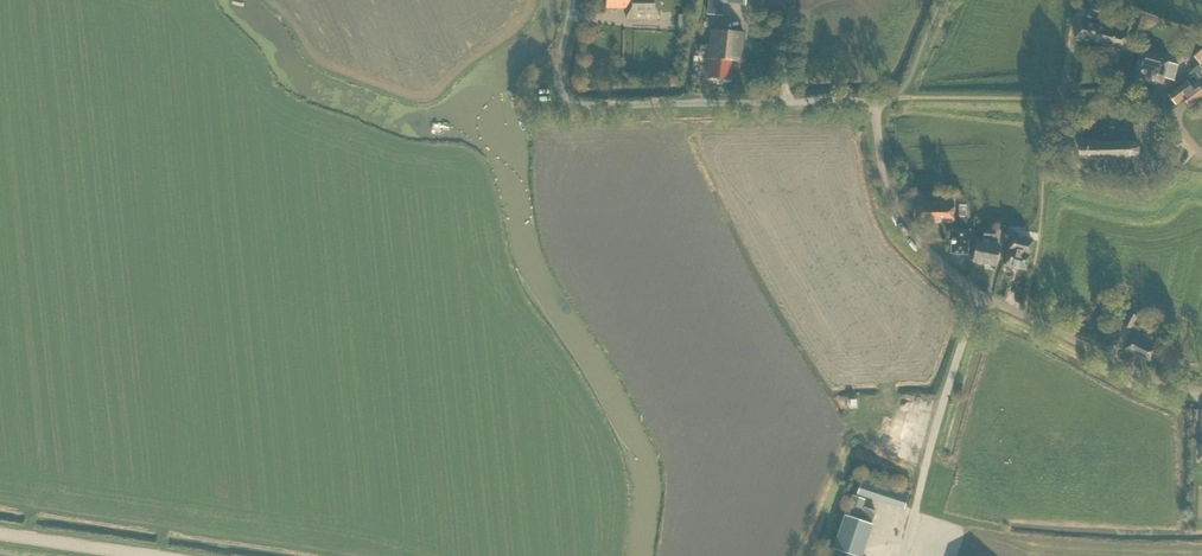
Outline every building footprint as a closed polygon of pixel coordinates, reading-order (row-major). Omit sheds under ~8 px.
[(606,8),(626,8),(627,20),(660,19),(659,0),(605,0),(606,8)] [(745,0),(708,0),(706,14),(719,15),(721,1),(744,4),(745,0)] [(1085,18),(1088,7),(1078,5),(1076,15),(1085,18)] [(1101,16),(1102,8),(1093,6),(1091,13),(1101,16)] [(1102,8),(1101,16),(1110,18),(1112,11),(1102,8)] [(688,33),(689,15),(677,14),(676,32),(688,33)] [(1093,42),(1098,25),(1081,20),(1076,38),(1093,42)] [(1112,38),(1109,47),(1126,51),(1131,34),(1129,34),(1132,25),(1116,20),(1113,29),(1111,38),(1112,38)] [(1111,38),(1113,29),(1098,25),(1093,42),(1109,47),(1112,38),(1111,38)] [(740,62),(743,33),(710,30),(707,66),(709,66),(708,78),(729,80),(731,61),(740,62)] [(1193,56),(1200,65),(1201,63),(1201,49),(1200,51),(1193,56)] [(1175,81),(1179,65),(1169,62),(1141,55),(1135,77),(1146,80),(1146,81),(1151,82),(1151,81),(1163,84),(1164,78),(1175,81)] [(1193,76),(1187,81),(1177,89),(1175,86),(1168,91),(1170,94),(1169,95),(1176,104),(1185,98),(1191,106),(1201,98),(1201,83),(1201,82),(1200,83),(1193,76)] [(1139,146),(1138,145),(1138,144),(1137,143),(1135,143),(1134,142),(1134,141),(1090,142),(1090,145),(1081,145),(1081,150),(1081,156),(1089,156),(1089,160),(1132,159),(1133,158),(1134,158),(1136,157),(1137,156),(1138,155),(1139,154),(1139,153),(1139,152),(1140,151),(1140,150),(1140,149),(1139,147),(1139,146)] [(953,223),(954,205),(941,205),(937,205),(937,202),(917,202),(917,207),(916,207),(916,219),(919,219),(919,221),(953,223)] [(966,217),(966,205),(958,205),(958,217),(966,217)] [(972,240),(973,231),(969,230),(952,229),(950,254),(967,255),(968,240),(972,240)] [(994,240),(995,231),(983,231),(982,239),(994,240)] [(1029,255),(1030,248),(1032,242),(1011,236),(1007,250),(1003,265),(1026,271),(1029,255)] [(996,266),(999,246),(976,241),(972,261),(996,266)] [(1139,332),(1141,328),(1134,324),(1138,317),(1130,313),(1124,326),(1131,330),(1132,329),(1135,330),(1132,336),(1125,349),(1151,362),(1158,349),(1157,349),(1160,343),(1139,332)] [(873,524),(871,524),(875,511),(862,506),(864,499),(852,496),(833,549),(854,555),(861,555),(873,524)]
